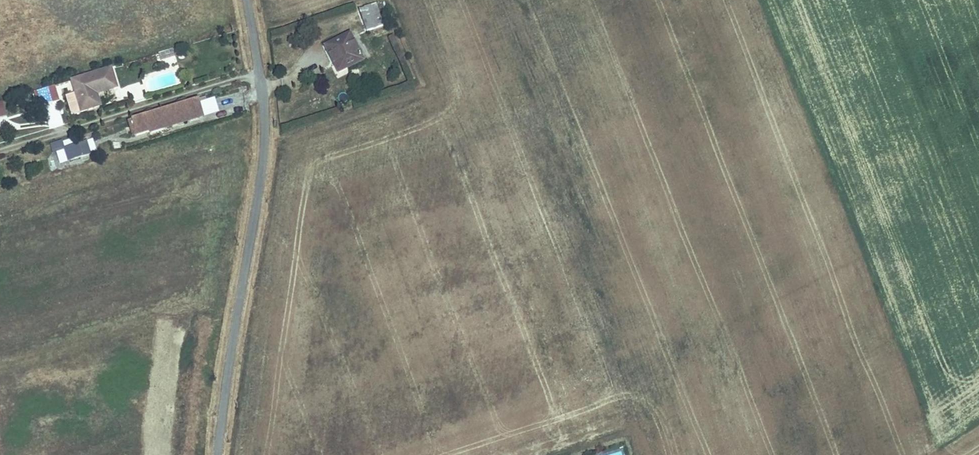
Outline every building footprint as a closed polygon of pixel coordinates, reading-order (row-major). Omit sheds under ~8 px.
[(379,13),(363,17),(368,38),(384,35),(379,13)] [(399,50),(396,38),(391,39),(394,51),(399,50)] [(351,41),(329,50),(334,62),(331,64),(335,75),(360,64),(351,41)] [(158,53),(160,62),(175,58),(173,50),(158,53)] [(119,86),(113,67),(71,79),(81,110),(99,105),(96,94),(119,86)] [(54,84),(33,91),(38,108),(59,102),(54,84)] [(205,96),(131,118),(135,134),(168,124),(167,121),(201,110),(199,101),(206,99),(205,96)] [(86,139),(64,146),(68,157),(89,151),(86,139)] [(62,141),(49,144),(52,153),(64,149),(62,141)]
